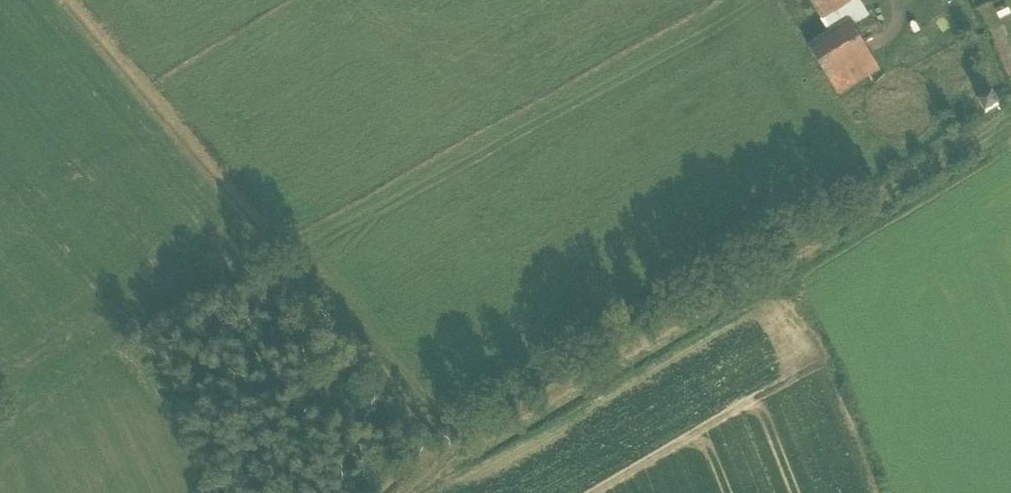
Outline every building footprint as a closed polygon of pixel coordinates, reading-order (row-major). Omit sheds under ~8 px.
[(832,34),(851,22),(851,23),(852,24),(868,14),(859,0),(811,0),(832,34)] [(852,24),(851,23),(851,22),(832,34),(809,48),(838,95),(880,68),(852,24)] [(992,95),(979,103),(986,114),(999,106),(992,95)]
